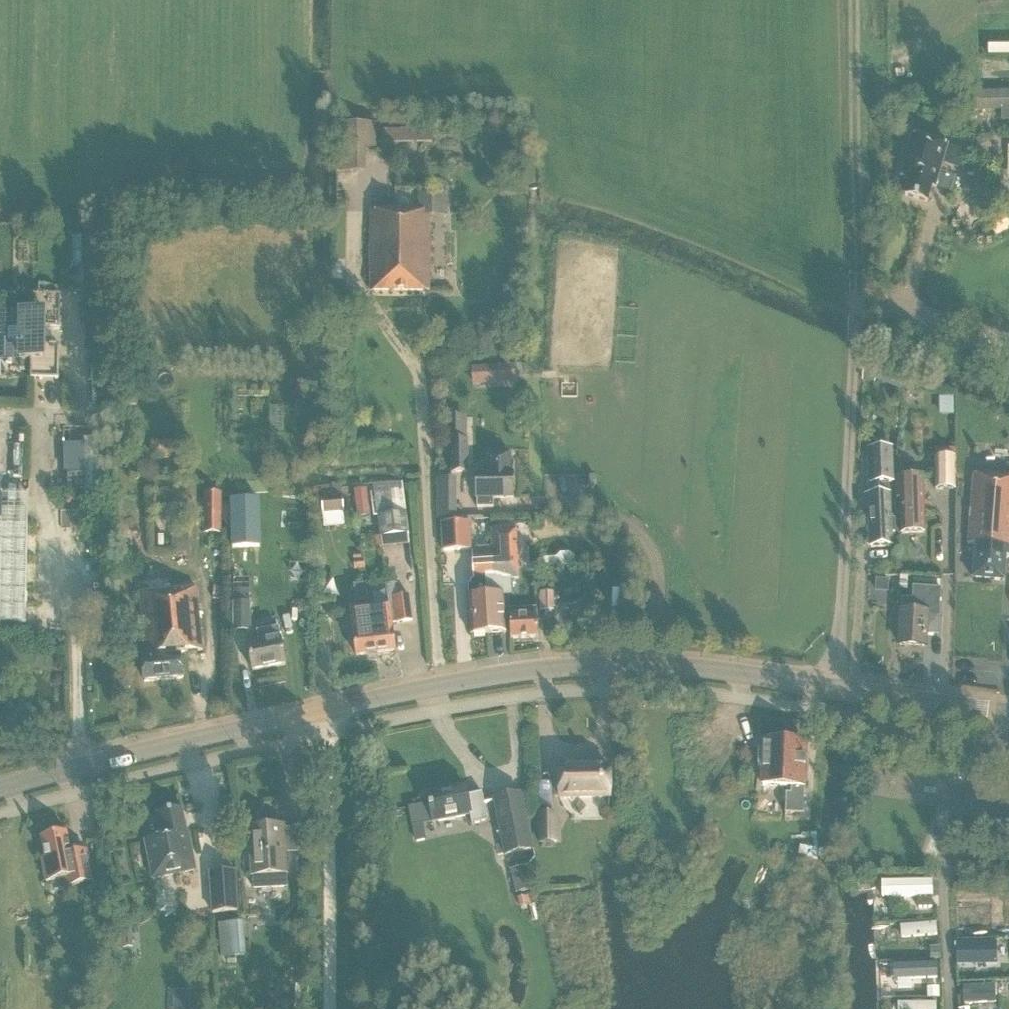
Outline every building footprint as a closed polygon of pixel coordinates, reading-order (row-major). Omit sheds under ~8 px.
[(977,93),(977,106),(1002,106),(1002,119),(1008,119),(1008,92),(977,93)] [(382,143),(433,142),(433,123),(381,124),(382,143)] [(376,149),(376,124),(338,124),(338,171),(366,171),(365,149),(376,149)] [(947,145),(913,135),(901,177),(909,179),(905,195),(928,201),(932,186),(935,187),(947,145)] [(446,216),(446,192),(417,192),(417,207),(388,207),(388,211),(372,211),(371,291),(429,292),(430,216),(446,216)] [(60,295),(33,295),(32,313),(9,313),(8,359),(31,360),(31,378),(59,379),(59,345),(44,345),(45,329),(60,329),(60,295)] [(473,385),(517,382),(516,364),(472,367),(473,385)] [(467,439),(467,415),(451,415),(452,474),(469,474),(469,439),(467,439)] [(891,546),(890,532),(895,531),(894,519),(889,519),(888,483),(895,482),(893,447),(867,448),(871,547),(891,546)] [(513,473),(512,473),(512,452),(487,452),(487,473),(476,473),(476,498),(477,498),(477,507),(494,507),(494,498),(513,497),(513,473)] [(956,456),(935,456),(934,490),(956,490),(956,456)] [(1004,580),(1006,557),(1008,557),(1008,477),(974,474),(969,543),(975,544),(972,578),(1004,580)] [(902,533),(924,532),(923,476),(897,477),(898,498),(901,498),(902,533)] [(371,492),(374,517),(379,516),(381,536),(408,533),(403,488),(371,492)] [(223,491),(204,491),(204,533),(222,533),(223,491)] [(26,623),(29,492),(0,492),(0,635),(0,622),(26,623)] [(342,496),(320,499),(322,514),(343,511),(342,496)] [(232,547),(260,546),(259,498),(231,499),(232,547)] [(472,549),(470,521),(441,522),(442,551),(472,549)] [(495,582),(486,583),(488,633),(506,632),(503,589),(505,589),(505,582),(502,582),(502,578),(519,577),(516,528),(492,530),(493,551),(495,582)] [(495,582),(493,551),(473,552),(475,583),(468,584),(471,634),(488,633),(486,583),(495,582)] [(250,630),(250,578),(233,578),(234,631),(250,630)] [(142,655),(145,681),(182,677),(180,652),(203,650),(197,587),(172,589),(172,580),(140,584),(146,655),(142,655)] [(365,582),(353,584),(355,601),(367,600),(365,582)] [(370,608),(376,653),(395,651),(391,624),(412,621),(409,596),(398,597),(396,583),(386,584),(389,605),(370,608)] [(913,600),(902,599),(900,645),(925,646),(926,615),(939,616),(940,589),(913,587),(913,600)] [(555,612),(554,591),(536,591),(537,607),(509,609),(511,638),(538,637),(536,613),(555,612)] [(376,653),(370,608),(355,610),(357,622),(352,622),(357,656),(376,653)] [(259,643),(248,645),(253,670),(285,664),(278,627),(257,631),(259,643)] [(803,814),(806,744),(764,742),(762,786),(791,787),(791,794),(786,794),(785,813),(803,814)] [(610,796),(609,766),(559,767),(559,797),(610,796)] [(429,802),(433,822),(470,814),(472,824),(488,820),(482,792),(467,795),(465,786),(427,794),(429,802)] [(534,851),(523,792),(493,798),(504,857),(534,851)] [(412,826),(433,822),(429,802),(408,806),(412,826)] [(162,837),(145,841),(153,878),(196,870),(188,832),(186,833),(181,809),(158,814),(162,837)] [(556,843),(556,841),(556,813),(540,814),(540,843),(556,843)] [(284,825),(249,827),(253,886),(268,885),(267,875),(287,874),(284,825)] [(71,854),(67,832),(41,837),(46,858),(42,859),(46,882),(68,877),(69,886),(93,881),(87,850),(71,854)] [(532,889),(526,866),(509,870),(514,893),(532,889)] [(212,911),(238,907),(236,871),(210,872),(212,911)] [(218,943),(238,940),(236,923),(216,925),(218,943)]
